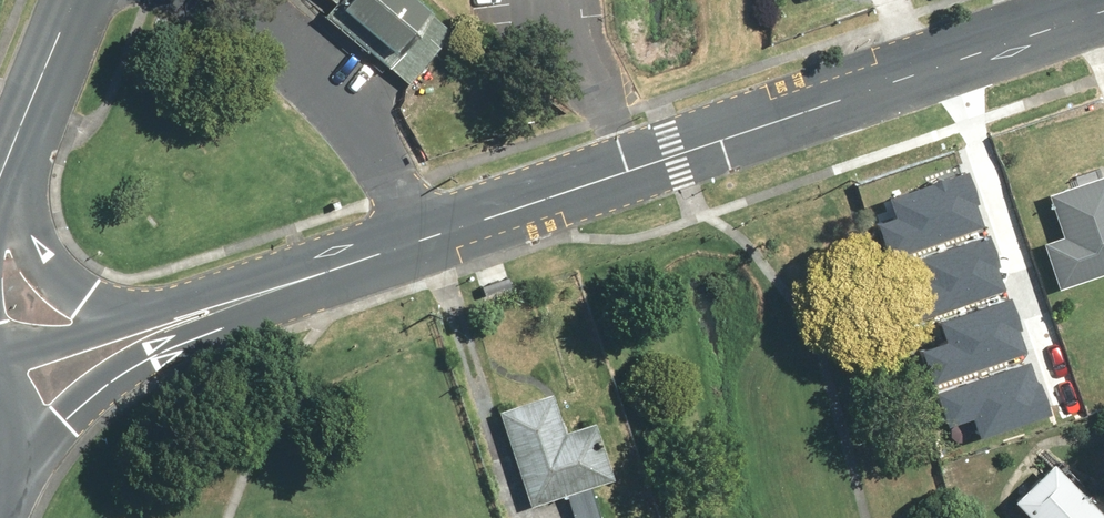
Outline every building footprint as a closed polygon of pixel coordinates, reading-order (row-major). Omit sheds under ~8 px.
[(316,6),(405,84),(449,34),(410,0),(321,0),(316,6)] [(969,218),(962,197),(966,196),(957,170),(894,191),(901,211),(876,219),(885,246),(969,218)] [(1035,239),(1049,289),(1103,274),(1103,178),(1044,195),(1055,233),(1035,239)] [(992,278),(985,257),(989,255),(980,229),(916,250),(923,271),(898,279),(907,306),(992,278)] [(1015,342),(1008,321),(1011,320),(1003,294),(939,315),(946,335),(921,344),(930,371),(1015,342)] [(945,411),(968,403),(976,428),(1040,407),(1030,378),(1026,379),(1019,359),(937,387),(945,411)] [(545,393),(492,411),(523,506),(608,478),(592,430),(561,440),(545,393)] [(1003,499),(1021,517),(1102,517),(1045,458),(1003,499)] [(561,495),(568,517),(596,517),(586,487),(561,495)]
